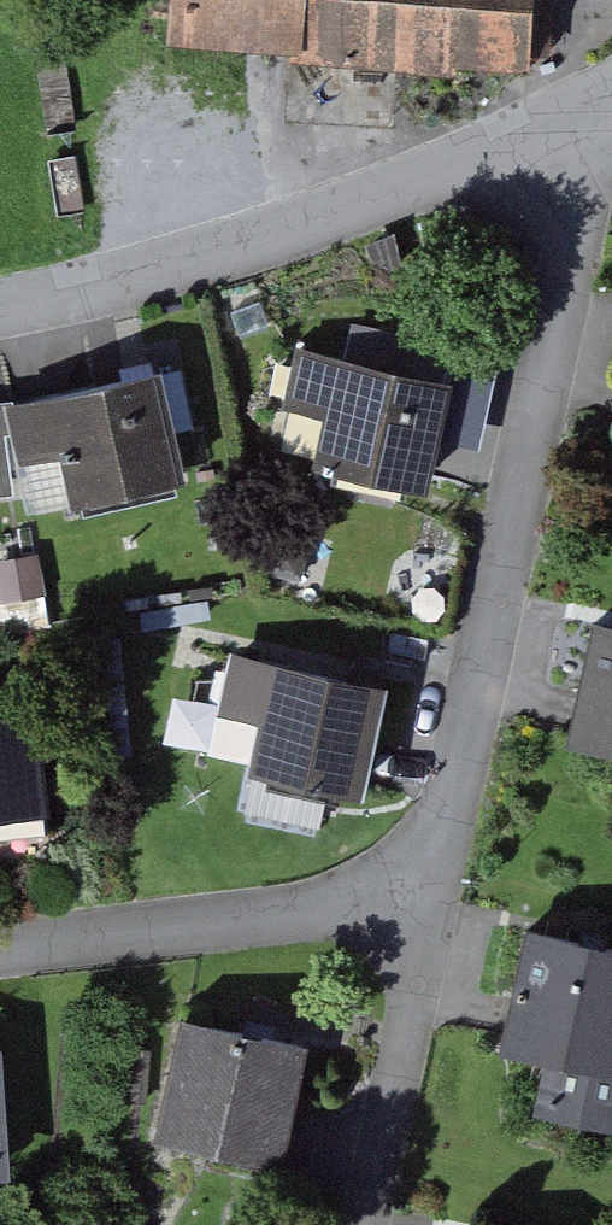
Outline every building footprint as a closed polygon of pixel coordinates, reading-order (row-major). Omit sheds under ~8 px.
[(539,75),(543,0),(183,0),(180,55),(539,75)] [(431,473),(452,370),(301,338),(279,441),(431,473)] [(160,358),(3,393),(27,501),(184,467),(160,358)] [(611,750),(611,623),(590,618),(564,740),(611,750)] [(372,795),(397,692),(238,656),(214,758),(372,795)] [(0,698),(0,821),(57,816),(45,694),(0,698)] [(611,1130),(611,943),(527,927),(503,1052),(545,1060),(535,1115),(611,1130)] [(194,1028),(165,1157),(286,1184),(315,1055),(194,1028)]
